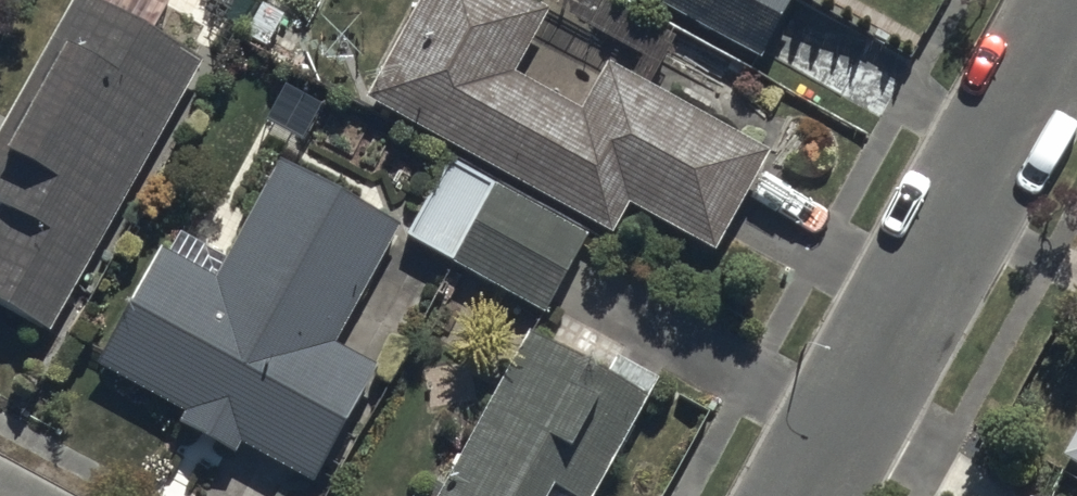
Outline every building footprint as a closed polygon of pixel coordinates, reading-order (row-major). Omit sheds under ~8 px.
[(43,335),(198,56),(97,0),(66,0),(0,118),(0,311),(43,335)] [(608,233),(625,203),(710,252),(767,152),(606,62),(579,109),(512,71),(546,11),(526,0),(420,0),(365,96),(608,233)] [(760,60),(793,0),(654,0),(760,60)] [(542,315),(587,236),(445,155),(400,233),(542,315)] [(90,367),(310,487),(376,366),(331,342),(396,224),(278,159),(213,277),(157,246),(90,367)] [(432,495),(584,495),(642,393),(526,329),(432,495)] [(1076,463),(1076,419),(1058,452),(1076,463)]
